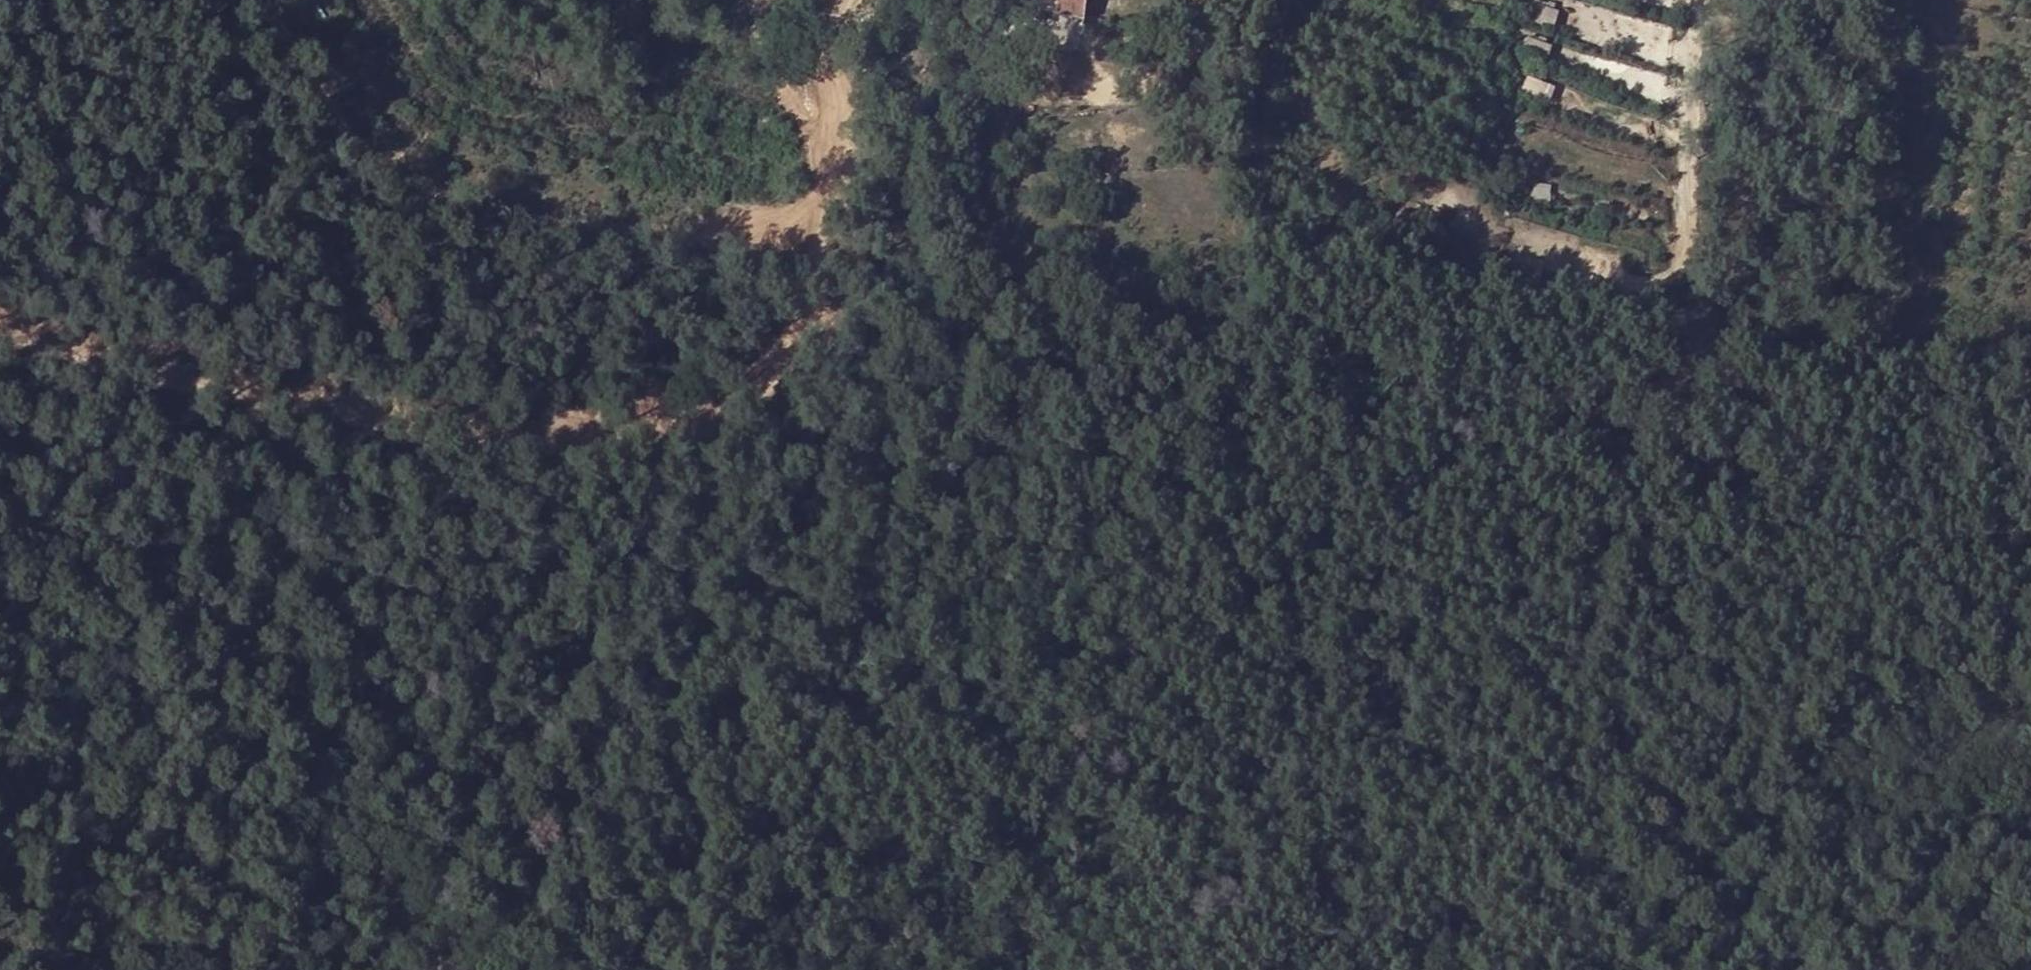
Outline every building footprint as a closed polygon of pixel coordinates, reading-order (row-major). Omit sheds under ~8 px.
[(1001,19),(1024,23),(1026,18),(1065,25),(1070,0),(1005,0),(1001,19)]
